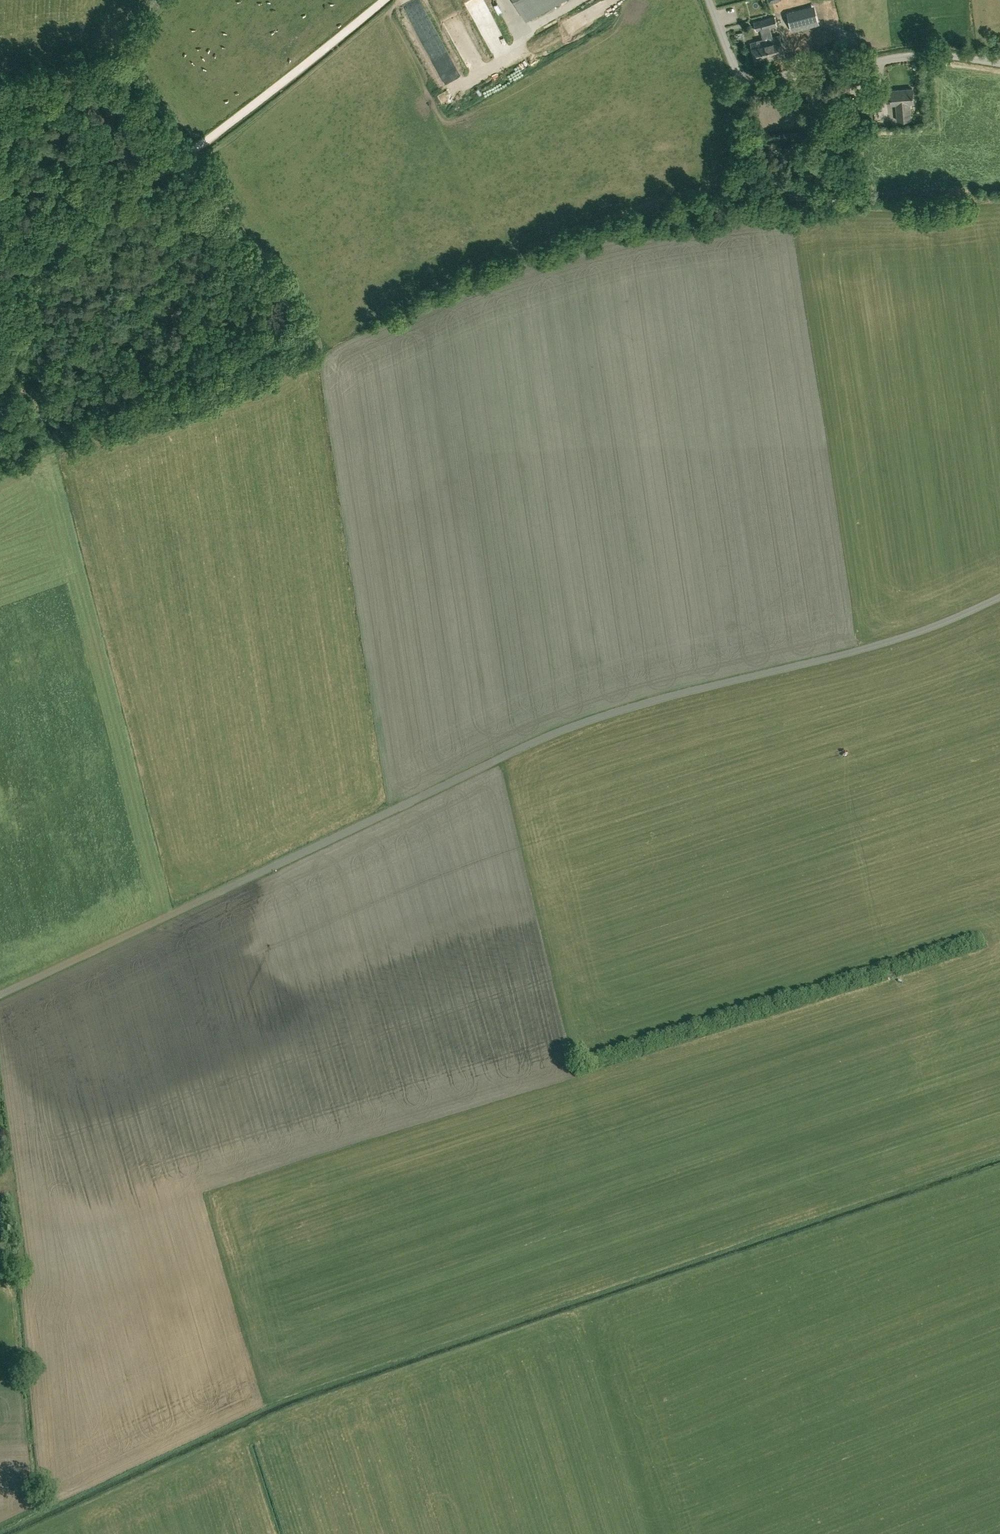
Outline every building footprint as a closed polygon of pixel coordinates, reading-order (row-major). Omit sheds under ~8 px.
[(526,19),(561,0),(516,0),(526,19)] [(485,5),(474,14),(478,19),(490,10),(485,5)] [(813,23),(808,7),(788,12),(792,28),(813,23)] [(463,18),(465,27),(478,23),(475,15),(463,18)] [(754,22),(757,30),(761,29),(763,39),(751,43),(757,64),(786,56),(780,35),(773,37),(770,27),(777,25),(775,16),(754,22)] [(890,90),(891,101),(891,104),(896,104),(897,120),(911,119),(909,103),(913,102),(912,88),(890,90)] [(815,128),(824,126),(822,118),(812,121),(815,128)] [(784,138),(786,148),(795,147),(793,136),(784,138)]
